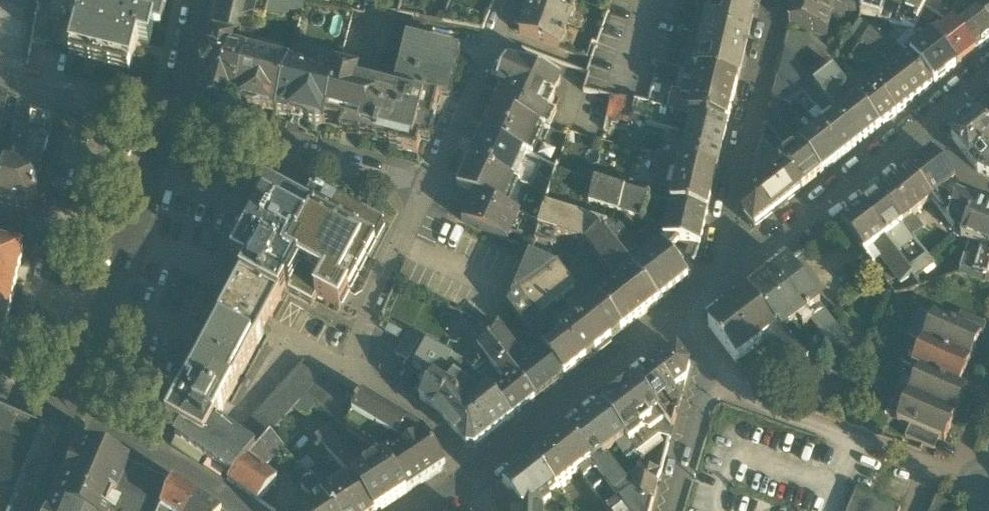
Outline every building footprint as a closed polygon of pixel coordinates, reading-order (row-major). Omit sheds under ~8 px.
[(155,27),(162,0),(121,0),(116,17),(155,27)] [(215,34),(233,39),(235,34),(234,34),(242,0),(222,0),(214,34),(215,34)] [(251,38),(255,18),(265,20),(270,0),(242,0),(234,34),(235,34),(251,38)] [(529,11),(568,26),(571,17),(574,18),(576,15),(573,14),(577,2),(573,0),(533,0),(529,11)] [(718,8),(753,17),(756,2),(748,0),(720,0),(718,8)] [(832,16),(836,0),(797,0),(790,27),(827,38),(832,16)] [(832,16),(844,18),(844,13),(862,14),(871,0),(836,0),(832,16)] [(871,0),(862,14),(860,17),(881,23),(889,26),(891,18),(883,15),(886,6),(871,3),(872,0),(871,0)] [(899,8),(912,10),(924,12),(925,11),(928,0),(901,0),(899,8)] [(950,26),(953,22),(954,12),(954,6),(955,0),(928,0),(925,11),(936,17),(941,21),(950,26)] [(988,29),(988,0),(955,0),(954,6),(958,7),(968,7),(978,8),(979,9),(975,12),(988,29)] [(737,85),(753,17),(718,8),(701,76),(737,85)] [(72,56),(132,71),(138,44),(150,47),(155,27),(116,17),(83,9),(72,56)] [(919,24),(924,12),(912,10),(907,16),(903,29),(908,31),(915,34),(919,24)] [(564,36),(568,26),(529,11),(519,36),(559,50),(563,40),(565,41),(567,37),(564,36)] [(919,24),(927,29),(936,17),(925,11),(924,12),(919,24)] [(954,28),(976,54),(988,43),(988,29),(975,12),(972,14),(954,28)] [(861,45),(862,44),(871,31),(858,22),(849,36),(861,45)] [(957,68),(976,54),(954,28),(936,42),(957,68)] [(885,41),(871,31),(862,44),(887,61),(896,48),(895,47),(886,41),(885,41)] [(910,32),(895,47),(896,48),(903,53),(917,39),(910,32)] [(788,33),(785,48),(796,62),(807,52),(808,46),(813,40),(788,33)] [(200,97),(232,105),(233,102),(236,103),(247,52),(247,51),(232,47),(234,39),(233,39),(215,34),(200,94),(201,94),(200,97)] [(903,53),(910,58),(933,41),(919,36),(917,39),(903,53)] [(356,77),(338,73),(325,122),(358,130),(357,134),(390,143),(389,148),(416,155),(424,124),(431,125),(438,100),(440,102),(453,52),(407,40),(402,58),(408,60),(398,95),(354,84),(356,77)] [(835,58),(813,40),(808,46),(825,62),(829,67),(835,58)] [(934,87),(957,68),(936,42),(933,41),(910,58),(911,59),(934,87)] [(808,46),(807,52),(818,67),(825,62),(808,46)] [(785,48),(778,78),(796,101),(805,95),(815,87),(806,76),(796,62),(785,48)] [(903,53),(896,48),(887,61),(893,67),(901,67),(911,59),(910,58),(903,53)] [(260,109),(276,113),(289,66),(290,63),(247,52),(236,103),(241,104),(247,109),(253,111),(260,109)] [(496,104),(497,105),(539,124),(542,125),(550,109),(554,99),(552,98),(557,85),(547,81),(551,73),(541,69),(541,70),(538,71),(537,69),(516,59),(514,64),(507,61),(497,82),(504,85),(496,104)] [(897,116),(934,87),(911,59),(901,67),(878,85),(874,88),(897,116)] [(818,67),(806,76),(815,87),(825,79),(833,72),(829,67),(825,62),(818,67)] [(324,126),(325,122),(338,73),(321,68),(319,74),(289,66),(276,113),(303,120),(308,125),(315,127),(321,125),(324,126)] [(833,72),(825,79),(838,94),(846,88),(838,78),(833,72)] [(561,78),(551,73),(547,81),(557,85),(561,78)] [(683,91),(696,95),(701,76),(688,73),(683,91)] [(728,126),(737,85),(701,76),(696,95),(695,99),(691,118),(693,118),(728,126)] [(790,106),(791,107),(797,103),(796,101),(778,78),(772,99),(790,106)] [(815,87),(838,116),(849,108),(838,94),(825,79),(815,87)] [(850,92),(857,102),(874,88),(870,85),(866,79),(850,92)] [(822,117),(828,124),(838,116),(815,87),(805,95),(817,110),(822,117)] [(879,130),(897,116),(874,88),(857,102),(879,130)] [(691,119),(691,118),(695,99),(672,94),(667,114),(691,119)] [(20,103),(8,97),(3,120),(15,123),(20,103)] [(649,109),(635,105),(611,99),(607,118),(631,123),(632,118),(678,129),(684,125),(691,127),(692,120),(691,119),(667,114),(649,109)] [(861,144),(879,130),(857,102),(849,108),(838,116),(861,144)] [(32,109),(20,103),(15,123),(13,134),(26,137),(32,109)] [(526,153),(539,124),(497,105),(483,134),(526,153)] [(556,111),(550,109),(542,125),(548,128),(556,111)] [(770,129),(780,121),(776,117),(770,109),(766,125),(770,129)] [(786,109),(776,117),(780,121),(790,113),(786,109)] [(808,117),(814,124),(822,117),(817,110),(808,117)] [(978,118),(988,132),(988,110),(978,118)] [(780,121),(788,132),(799,124),(790,113),(780,121)] [(861,144),(838,116),(828,124),(819,131),(842,160),(861,144)] [(814,124),(819,131),(828,124),(822,117),(814,124)] [(717,171),(728,126),(693,118),(692,120),(691,127),(689,134),(684,133),(682,144),(687,145),(683,162),(717,171)] [(973,166),(987,155),(988,153),(988,132),(978,118),(952,139),(973,166)] [(770,129),(790,154),(800,146),(788,132),(780,121),(770,129)] [(810,138),(799,124),(788,132),(800,146),(810,138)] [(822,175),(842,160),(819,131),(810,138),(800,146),(822,175)] [(514,180),(526,153),(483,134),(471,161),(514,180)] [(30,153),(45,156),(49,140),(34,137),(30,153)] [(762,140),(749,196),(785,167),(780,162),(762,140)] [(822,175),(800,146),(790,154),(780,162),(785,167),(803,190),(822,175)] [(32,213),(45,156),(30,153),(28,165),(16,163),(14,168),(6,166),(5,170),(0,191),(0,206),(32,213)] [(932,155),(909,173),(932,201),(942,194),(955,183),(932,155)] [(988,177),(988,158),(987,155),(973,166),(978,172),(988,177)] [(501,206),(514,180),(471,161),(463,178),(462,177),(458,187),(476,195),(501,206)] [(707,213),(717,171),(683,162),(681,162),(671,205),(707,213)] [(803,190),(785,167),(749,196),(744,215),(754,228),(803,190)] [(909,173),(880,196),(902,225),(913,217),(932,201),(909,173)] [(238,233),(247,237),(268,196),(300,213),(305,204),(265,182),(238,233)] [(589,204),(644,220),(648,199),(594,184),(589,204)] [(242,281),(280,301),(280,302),(286,290),(299,266),(324,279),(315,296),(317,297),(340,309),(384,226),(314,188),(305,204),(300,213),(268,196),(247,237),(233,262),(247,270),(242,281)] [(952,207),(942,194),(932,201),(946,219),(952,207)] [(519,215),(501,206),(476,195),(463,222),(507,242),(519,215)] [(880,196),(861,210),(884,239),(891,234),(902,225),(880,196)] [(953,208),(952,207),(946,219),(957,234),(961,238),(975,204),(956,196),(953,208)] [(982,207),(975,204),(961,238),(969,241),(982,207)] [(699,247),(707,213),(671,205),(671,206),(664,239),(699,247)] [(539,228),(587,243),(602,231),(595,222),(546,207),(540,224),(539,228)] [(982,207),(969,241),(982,247),(982,246),(988,249),(988,210),(982,207)] [(873,248),(884,239),(861,210),(842,225),(855,242),(865,254),(873,248)] [(913,217),(902,225),(913,239),(923,231),(913,217)] [(602,231),(607,226),(595,222),(602,231)] [(602,231),(633,271),(645,262),(619,228),(609,225),(607,226),(602,231)] [(833,232),(847,249),(855,242),(842,225),(833,232)] [(891,234),(899,244),(910,243),(914,240),(913,239),(902,225),(891,234)] [(633,271),(602,231),(587,243),(618,282),(623,282),(635,273),(633,271)] [(896,254),(910,243),(899,244),(891,234),(884,239),(896,254)] [(873,248),(901,284),(912,275),(908,269),(896,254),(884,239),(873,248)] [(9,314),(23,252),(0,246),(0,312),(9,314)] [(982,246),(982,247),(977,264),(974,273),(988,278),(988,273),(988,249),(982,246)] [(635,273),(658,303),(688,280),(663,248),(645,262),(633,271),(635,273)] [(530,255),(512,299),(537,282),(556,268),(555,267),(530,255)] [(926,255),(908,269),(912,275),(916,279),(934,265),(926,255)] [(960,270),(974,273),(977,264),(963,260),(960,270)] [(782,335),(799,323),(807,316),(820,307),(821,307),(789,265),(749,295),(778,330),(782,335)] [(299,266),(286,290),(313,304),(317,297),(315,296),(324,279),(299,266)] [(557,266),(556,268),(537,282),(512,299),(508,306),(536,341),(546,354),(559,344),(554,337),(538,317),(556,303),(564,297),(574,289),(557,266)] [(658,303),(635,273),(623,282),(599,301),(623,331),(658,303)] [(241,281),(233,298),(271,318),(280,301),(242,281),(241,281)] [(736,363),(767,339),(778,330),(749,295),(709,326),(728,352),(736,363)] [(233,298),(225,311),(264,332),(271,318),(233,298)] [(599,301),(587,311),(611,341),(623,331),(599,301)] [(820,307),(807,316),(812,322),(826,342),(835,345),(844,339),(820,307)] [(166,421),(182,430),(196,410),(212,422),(216,415),(218,417),(264,332),(225,311),(166,421)] [(587,311),(554,337),(559,344),(546,354),(565,377),(611,341),(587,311)] [(9,314),(0,312),(0,356),(9,314)] [(956,324),(982,335),(986,324),(961,313),(956,324)] [(934,315),(923,341),(970,361),(982,335),(956,324),(934,315)] [(803,328),(812,322),(807,316),(799,323),(803,328)] [(480,329),(465,361),(466,362),(474,372),(488,362),(479,349),(489,341),(492,335),(496,328),(488,324),(484,331),(480,329)] [(492,335),(489,341),(535,400),(565,377),(546,354),(537,361),(530,367),(498,325),(496,328),(492,335)] [(782,335),(778,330),(767,339),(770,342),(769,342),(797,374),(808,365),(807,364),(782,335)] [(395,355),(407,362),(420,340),(407,334),(395,355)] [(835,345),(849,351),(850,347),(844,339),(835,345)] [(511,419),(535,400),(489,341),(479,349),(488,362),(507,385),(493,396),(511,419)] [(527,349),(537,361),(546,354),(536,341),(527,349)] [(912,366),(919,369),(939,378),(943,368),(964,377),(970,361),(923,341),(912,366)] [(455,375),(466,362),(465,361),(427,343),(415,365),(414,366),(423,372),(433,379),(445,387),(454,374),(455,375)] [(675,392),(685,382),(689,366),(677,350),(656,367),(675,392)] [(271,435),(306,396),(324,376),(325,375),(303,363),(298,373),(296,372),(291,381),(289,380),(284,390),(281,388),(277,398),(274,396),(269,406),(267,405),(262,415),(259,413),(254,423),(252,421),(247,431),(245,429),(239,440),(257,451),(271,435)] [(410,393),(423,372),(414,366),(415,365),(412,363),(398,387),(410,393)] [(794,376),(807,381),(822,370),(808,365),(797,374),(794,376)] [(656,367),(636,382),(655,407),(664,401),(667,399),(675,392),(656,367)] [(939,378),(959,387),(964,377),(943,368),(939,378)] [(919,369),(908,395),(936,407),(940,397),(960,406),(967,390),(959,387),(939,378),(919,369)] [(454,374),(445,387),(464,400),(491,435),(511,419),(493,396),(488,390),(477,399),(475,396),(477,392),(477,391),(455,375),(454,374)] [(362,399),(324,376),(306,396),(346,428),(353,415),(353,414),(362,399)] [(475,447),(491,435),(464,400),(445,387),(433,379),(420,400),(438,411),(467,446),(475,447)] [(659,412),(655,407),(636,382),(629,388),(628,387),(610,401),(610,402),(603,408),(625,438),(638,428),(641,431),(653,422),(653,418),(652,417),(659,412)] [(685,382),(675,392),(679,397),(680,399),(685,382)] [(670,404),(679,397),(675,392),(667,399),(670,404)] [(945,441),(951,427),(948,426),(953,414),(936,407),(908,395),(897,421),(910,426),(939,439),(945,441)] [(385,459),(407,493),(442,470),(443,464),(423,433),(363,397),(362,399),(353,414),(353,415),(346,428),(349,430),(385,459)] [(953,414),(956,415),(960,406),(940,397),(936,407),(953,414)] [(655,407),(659,412),(672,430),(676,417),(664,401),(655,407)] [(568,434),(590,464),(604,454),(625,438),(603,408),(584,422),(568,434)] [(11,437),(20,417),(0,409),(0,433),(11,437)] [(237,438),(212,422),(196,410),(182,430),(176,440),(232,478),(257,451),(239,440),(237,438)] [(670,439),(672,430),(659,412),(652,417),(653,418),(653,422),(641,431),(638,428),(625,438),(637,453),(659,436),(670,439)] [(43,427),(20,417),(11,437),(0,433),(0,510),(10,510),(43,427)] [(905,437),(934,450),(939,439),(910,426),(905,437)] [(322,445),(353,480),(360,475),(355,470),(355,468),(356,463),(352,459),(329,433),(319,442),(322,445)] [(583,470),(590,464),(568,434),(534,461),(556,491),(580,472),(583,470)] [(228,482),(259,503),(277,482),(264,471),(284,450),(271,435),(257,451),(232,478),(228,482)] [(56,503),(72,510),(109,510),(129,464),(89,446),(62,491),(63,491),(57,503),(56,503)] [(624,508),(626,510),(651,510),(657,486),(636,478),(635,478),(627,485),(604,454),(590,464),(624,508)] [(353,480),(373,510),(380,510),(407,493),(385,459),(360,475),(353,480)] [(522,510),(530,510),(548,497),(556,491),(534,461),(502,485),(513,499),(522,510)] [(162,510),(174,483),(129,464),(109,510),(162,510)] [(609,510),(620,510),(624,508),(590,464),(583,470),(588,477),(585,479),(609,510)] [(636,478),(657,486),(661,473),(639,465),(636,477),(636,478)] [(580,472),(585,479),(588,477),(583,470),(580,472)] [(353,480),(329,496),(326,498),(334,510),(373,510),(353,480)] [(322,494),(311,482),(301,489),(311,501),(314,498),(318,503),(307,510),(306,510),(334,510),(326,498),(329,496),(325,492),(322,494)] [(200,500),(174,483),(162,510),(164,510),(193,510),(200,500)] [(901,509),(857,490),(847,510),(900,510),(901,509)] [(543,508),(551,501),(548,497),(530,510),(542,510),(543,508)] [(958,507),(936,497),(930,510),(956,510),(958,507)] [(512,510),(522,510),(513,499),(512,510)] [(200,500),(193,510),(216,510),(200,500)]
